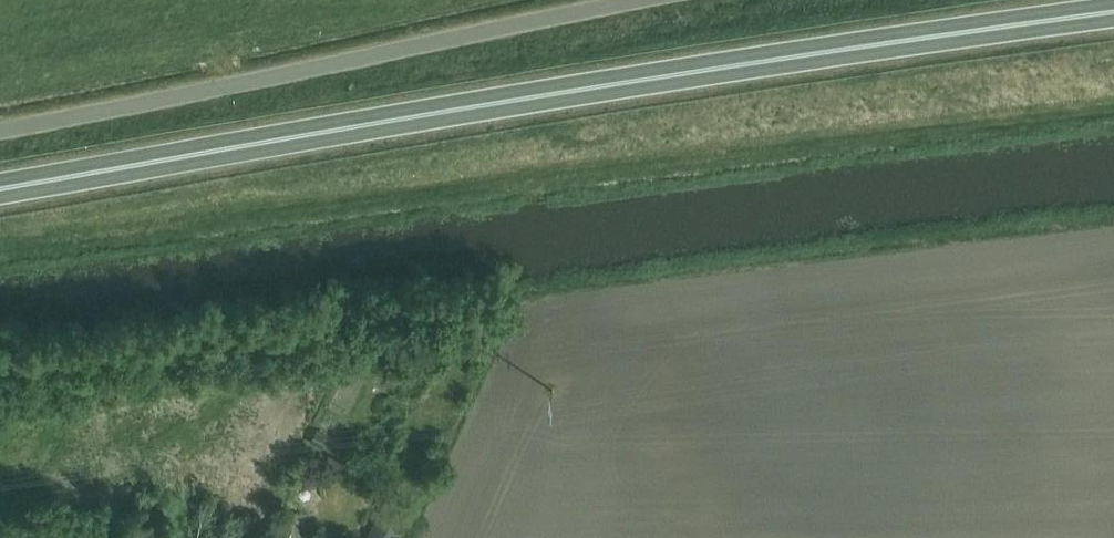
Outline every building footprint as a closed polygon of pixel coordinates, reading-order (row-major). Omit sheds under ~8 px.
[(412,507),(388,495),(367,537),(397,537),(412,507)] [(292,529),(278,522),(272,534),(280,537),(287,537),(292,529)]
